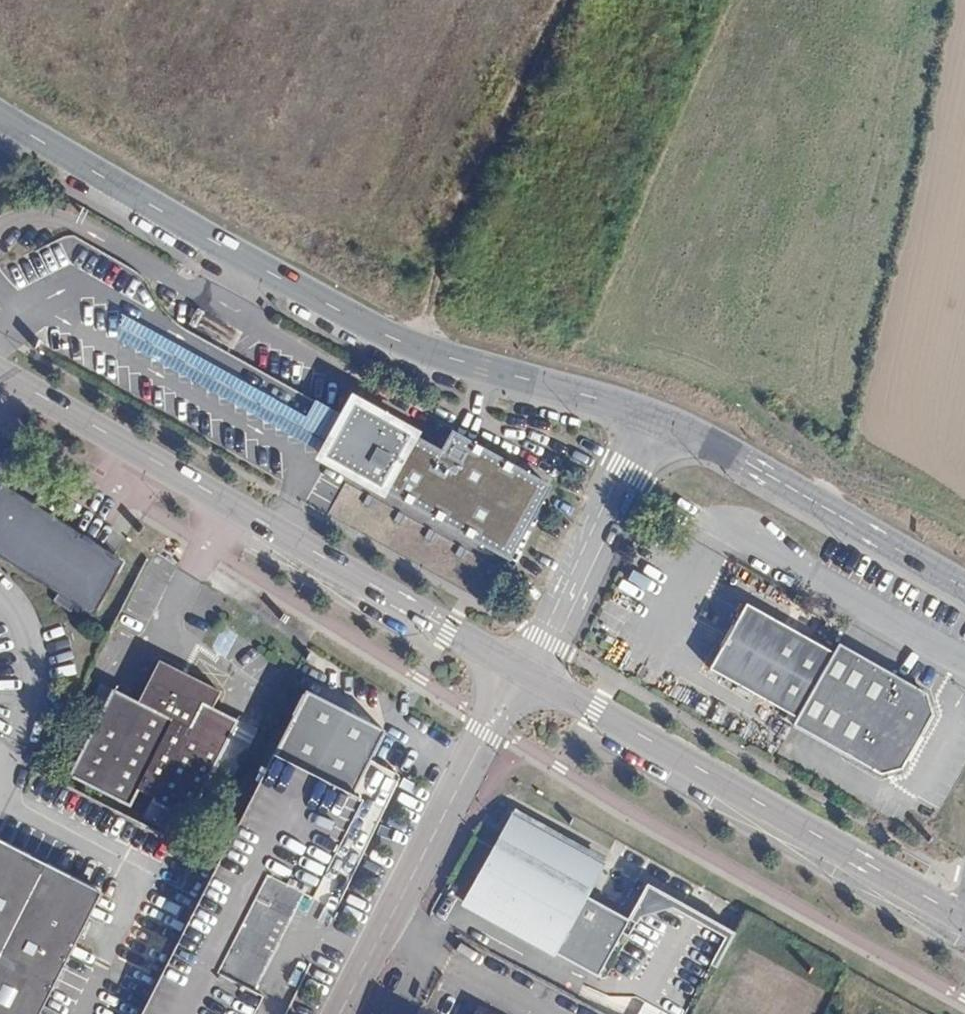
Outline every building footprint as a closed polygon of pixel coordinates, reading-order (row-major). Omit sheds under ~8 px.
[(298,455),(326,402),(285,380),(274,402),(62,287),(45,319),(298,455)] [(363,493),(516,576),(555,505),(434,439),(427,452),(396,435),(398,431),(331,394),(326,402),(298,455),(293,463),(360,499),(363,493)] [(1,483),(0,485),(0,555),(101,618),(133,567),(1,483)] [(799,717),(834,651),(746,604),(734,626),(722,648),(710,670),(799,717)] [(722,648),(734,626),(731,624),(719,646),(722,648)] [(927,691),(838,643),(834,651),(799,717),(795,725),(883,773),(904,766),(933,712),(927,691)] [(152,802),(170,811),(187,820),(207,830),(245,753),(226,743),(237,721),(212,709),(220,692),(159,662),(138,703),(112,690),(69,776),(129,806),(137,791),(153,800),(152,802)] [(311,898),(361,799),(352,795),(385,731),(306,691),(142,1013),(252,1013),(261,997),(253,993),(303,894),(311,898)] [(187,820),(170,811),(161,829),(179,838),(187,820)] [(510,818),(464,903),(597,975),(670,1013),(692,1013),(735,933),(671,899),(634,910),(629,920),(582,895),(598,865),(510,818)] [(0,843),(0,1013),(39,1013),(100,893),(0,843)]
